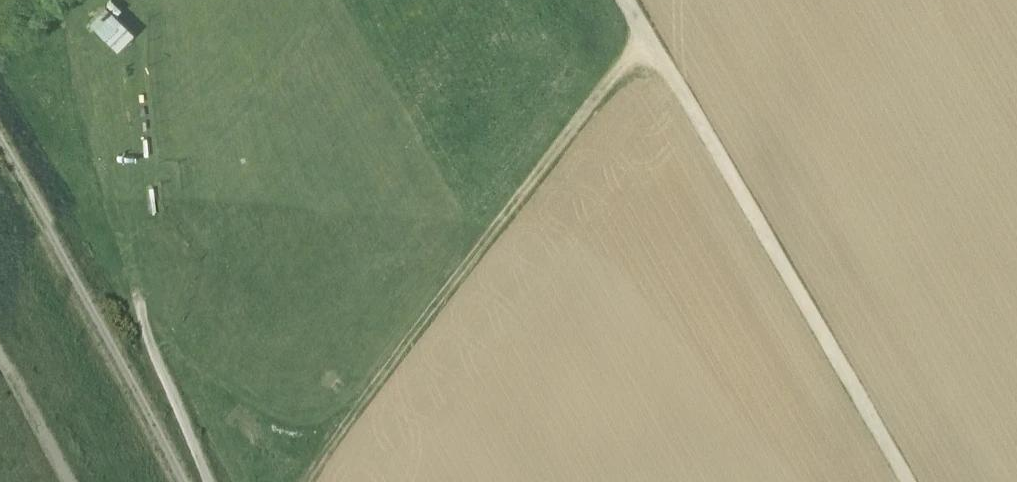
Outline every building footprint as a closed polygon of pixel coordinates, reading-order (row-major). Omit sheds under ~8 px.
[(121,9),(112,0),(111,0),(89,21),(117,49),(136,31),(117,13),(121,9)]
